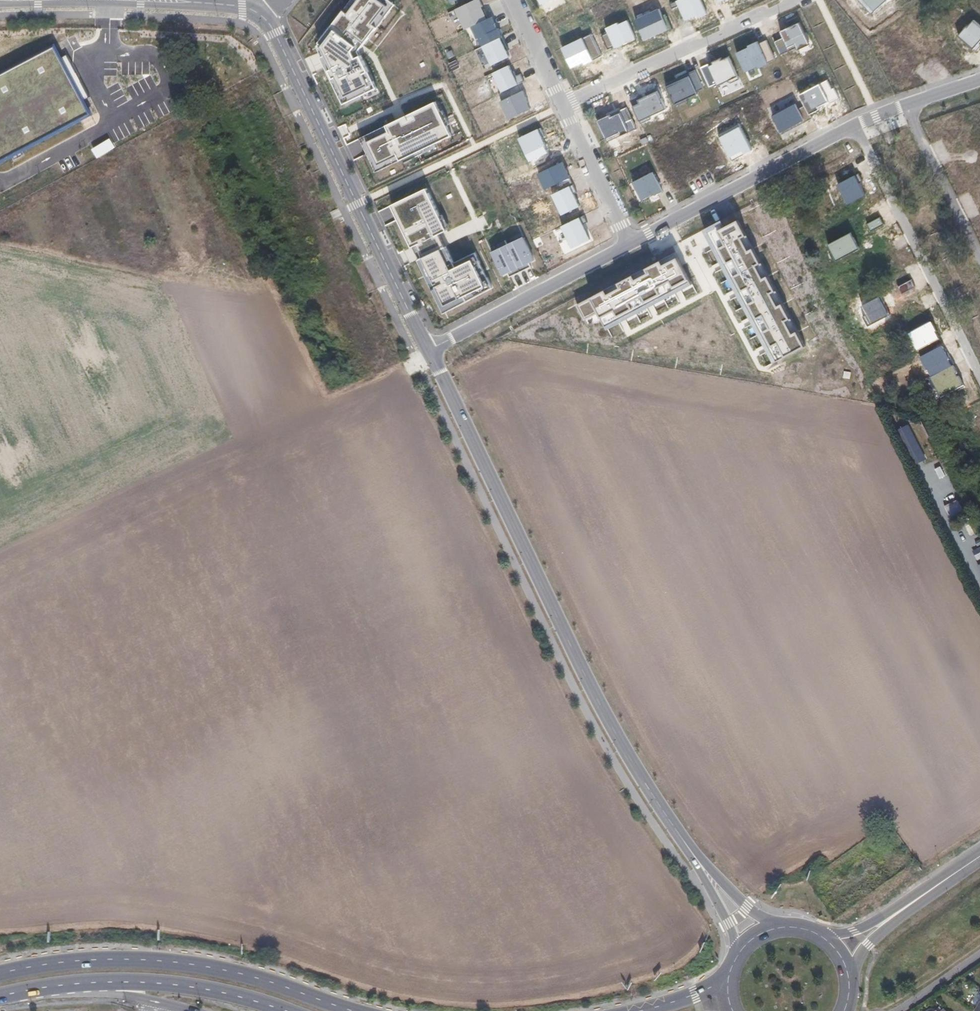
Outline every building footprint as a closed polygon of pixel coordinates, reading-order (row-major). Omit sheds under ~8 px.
[(378,88),(360,51),(394,5),(388,0),(352,0),(317,45),(330,75),(344,102),(378,88)] [(480,0),(475,0),(457,9),(466,29),(472,27),(489,19),(480,0)] [(670,4),(672,9),(679,6),(686,20),(698,15),(699,17),(707,14),(700,0),(679,0),(670,4)] [(872,12),(885,0),(859,0),(872,12)] [(659,9),(636,20),(645,40),(658,34),(657,32),(663,29),(665,33),(673,29),(665,14),(662,16),(659,9)] [(480,48),(503,37),(499,28),(498,29),(492,17),(489,19),(472,27),(478,39),(476,40),(480,48)] [(608,33),(603,35),(609,49),(613,47),(616,50),(637,40),(628,18),(607,27),(608,33)] [(974,20),(958,35),(975,48),(979,42),(979,24),(974,20)] [(784,37),(776,41),(783,53),(798,48),(800,50),(810,44),(799,21),(782,31),(784,37)] [(592,34),(561,47),(572,67),(602,56),(592,34)] [(480,48),(489,67),(510,57),(507,51),(509,50),(503,37),(480,48)] [(749,47),(737,53),(746,73),(758,67),(759,68),(768,64),(768,63),(776,60),(766,40),(759,44),(758,41),(748,46),(749,47)] [(0,75),(0,162),(90,114),(55,46),(0,75)] [(709,66),(718,86),(730,81),(731,84),(740,80),(729,57),(722,60),(721,58),(712,62),(713,64),(709,66)] [(509,65),(493,73),(502,92),(524,81),(521,74),(516,76),(514,71),(512,72),(509,65)] [(695,70),(666,84),(676,106),(687,101),(686,99),(698,94),(697,92),(703,89),(695,70)] [(827,81),(820,84),(829,101),(831,103),(839,98),(835,88),(831,89),(827,81)] [(800,95),(805,105),(810,115),(820,111),(819,107),(829,101),(820,84),(800,95)] [(630,100),(641,124),(652,119),(650,117),(667,109),(661,98),(663,97),(658,87),(646,93),(647,96),(645,97),(644,94),(630,100)] [(524,91),(501,100),(509,119),(532,109),(524,91)] [(387,125),(359,138),(377,172),(452,137),(436,101),(403,117),(387,125)] [(774,115),(782,133),(805,121),(799,108),(797,103),(774,115)] [(799,108),(805,121),(812,118),(810,115),(805,105),(799,108)] [(620,107),(598,119),(609,141),(636,129),(627,107),(621,109),(620,107)] [(741,125),(721,136),(733,159),(752,150),(741,125)] [(540,128),(518,137),(531,164),(550,154),(540,128)] [(563,161),(538,173),(547,189),(570,178),(563,161)] [(654,171),(634,183),(642,200),(663,191),(654,171)] [(867,195),(856,175),(835,185),(847,206),(867,195)] [(571,185),(553,193),(564,215),(581,207),(571,185)] [(447,229),(427,188),(379,211),(386,227),(401,220),(413,247),(419,244),(422,251),(424,255),(418,260),(445,314),(495,287),(477,251),(455,261),(448,241),(444,232),(447,229)] [(579,218),(562,226),(572,248),(590,240),(579,218)] [(806,345),(739,218),(711,232),(778,361),(806,345)] [(884,225),(880,218),(867,224),(871,231),(884,225)] [(860,249),(851,233),(828,246),(838,262),(860,249)] [(523,235),(492,250),(503,275),(508,272),(510,275),(532,267),(530,262),(535,259),(523,235)] [(690,282),(674,256),(630,280),(578,305),(586,319),(600,311),(606,324),(620,317),(650,302),(677,288),(690,282)] [(915,287),(912,280),(900,287),(902,293),(915,287)] [(889,314),(881,296),(864,307),(870,323),(889,314)] [(940,340),(931,324),(911,335),(920,351),(940,340)] [(963,385),(943,348),(920,359),(940,398),(963,385)] [(912,400),(891,410),(915,463),(937,453),(912,400)] [(921,467),(924,474),(939,468),(936,461),(921,467)]
